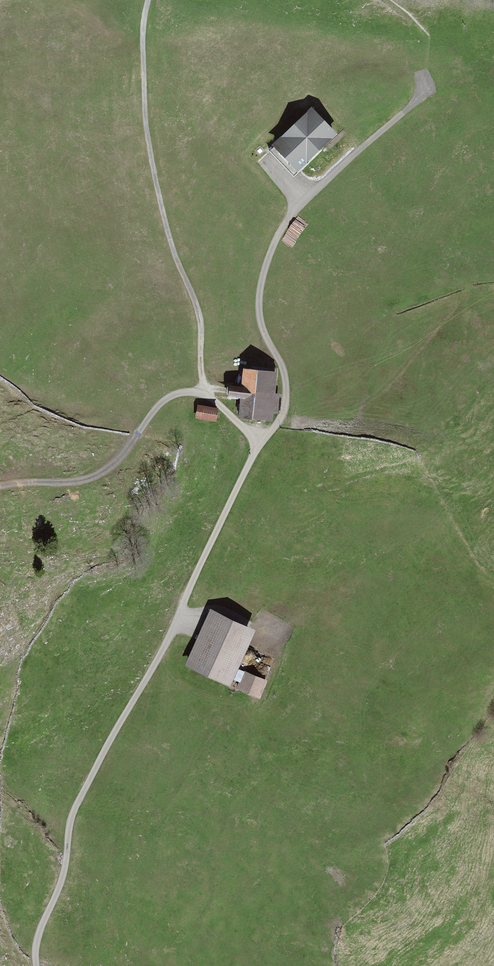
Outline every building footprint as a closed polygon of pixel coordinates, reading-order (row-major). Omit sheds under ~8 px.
[(312,110),(272,147),(298,174),(337,138),(312,110)] [(239,416),(272,420),(277,372),(244,368),(242,388),(231,386),(230,396),(241,397),(239,416)] [(198,407),(197,416),(215,419),(217,409),(198,407)] [(215,614),(192,664),(226,679),(228,680),(243,648),(240,647),(248,629),(215,614)] [(245,672),(239,687),(259,695),(265,681),(245,672)]
